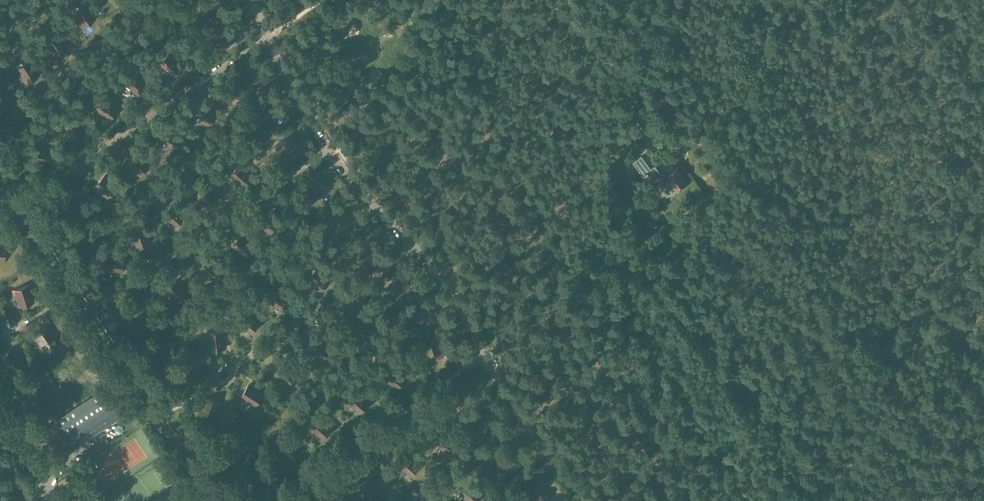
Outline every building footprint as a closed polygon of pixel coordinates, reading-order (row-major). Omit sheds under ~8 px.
[(224,4),(221,0),(205,0),(202,2),(211,16),(215,14),(213,11),(224,4)] [(86,4),(74,12),(81,22),(79,24),(81,28),(95,19),(90,10),(90,9),(88,6),(87,6),(86,4)] [(58,34),(46,42),(53,52),(51,53),(53,57),(67,48),(61,40),(62,38),(60,36),(58,35),(58,34)] [(165,67),(174,75),(183,64),(182,63),(182,62),(179,60),(178,60),(170,53),(159,65),(163,68),(165,67)] [(29,60),(18,68),(25,79),(23,80),(25,84),(39,75),(33,66),(34,65),(32,62),(30,62),(29,60)] [(131,88),(141,96),(150,86),(149,85),(149,83),(146,81),(145,81),(137,74),(126,87),(130,90),(131,88)] [(0,90),(0,111),(14,102),(8,93),(8,92),(6,89),(5,89),(4,87),(0,90)] [(101,111),(110,119),(119,109),(118,108),(118,106),(115,104),(114,104),(106,98),(95,110),(99,113),(101,111)] [(631,135),(641,128),(634,120),(625,127),(631,135)] [(642,153),(633,160),(644,174),(648,171),(654,179),(661,174),(663,178),(667,175),(664,170),(662,172),(656,164),(652,167),(642,153)] [(667,176),(669,179),(660,185),(668,196),(676,189),(677,191),(689,183),(678,168),(667,176)] [(105,175),(96,186),(105,194),(103,196),(106,200),(118,187),(111,180),(111,179),(108,177),(107,177),(105,175)] [(172,209),(166,220),(178,227),(179,226),(180,225),(182,222),(181,221),(186,212),(172,204),(170,208),(172,209)] [(134,235),(138,247),(151,242),(151,241),(151,239),(150,236),(149,235),(146,226),(130,231),(132,236),(134,235)] [(242,235),(233,245),(242,254),(241,256),(244,259),(255,246),(248,239),(248,238),(245,236),(244,236),(242,235)] [(111,271),(123,272),(125,258),(123,258),(122,257),(119,257),(118,257),(108,256),(106,273),(111,273),(111,271)] [(177,280),(169,291),(179,299),(177,301),(181,304),(191,290),(183,284),(182,283),(180,281),(178,281),(177,280)] [(16,295),(20,306),(33,302),(33,301),(34,299),(33,296),(31,295),(28,286),(12,291),(14,295),(16,295)] [(275,304),(285,312),(294,302),(293,301),(292,299),(290,297),(288,297),(281,290),(270,303),(273,306),(275,304)] [(425,320),(435,314),(427,302),(426,303),(425,303),(422,304),(421,306),(413,311),(422,325),(426,323),(425,320)] [(61,344),(48,325),(33,335),(37,340),(38,339),(41,344),(40,345),(46,354),(61,344)] [(210,337),(212,350),(226,348),(225,346),(226,345),(226,342),(225,341),(223,331),(207,333),(207,338),(210,337)] [(443,355),(454,350),(448,337),(447,338),(446,337),(442,339),(442,340),(433,344),(440,360),(444,358),(443,355)] [(81,346),(88,356),(93,353),(87,343),(81,346)] [(284,363),(275,373),(285,381),(283,383),(287,386),(298,374),(290,367),(290,366),(287,364),(286,364),(284,363)] [(388,380),(398,388),(407,378),(406,377),(405,375),(403,373),(401,373),(394,366),(383,379),(386,382),(388,380)] [(628,379),(626,373),(620,375),(622,381),(628,379)] [(250,384),(242,396),(252,403),(251,405),(255,408),(264,394),(255,388),(255,387),(252,385),(251,385),(250,384)] [(34,407),(47,403),(43,391),(46,390),(44,386),(28,391),(31,400),(31,402),(32,405),(33,406),(34,407)] [(102,390),(59,418),(76,445),(120,417),(102,390)] [(352,405),(361,413),(370,402),(369,401),(369,400),(366,398),(365,398),(357,391),(346,404),(350,407),(352,405)] [(314,431),(324,439),(333,428),(332,427),(331,426),(329,423),(327,423),(320,417),(309,429),(312,432),(314,431)] [(126,435),(136,430),(134,426),(124,430),(126,435)] [(438,444),(447,452),(456,442),(455,440),(455,439),(452,437),(451,437),(443,430),(432,443),(436,446),(438,444)] [(402,468),(412,476),(421,465),(420,464),(419,463),(417,460),(415,460),(408,454),(397,466),(400,469),(402,468)] [(366,492),(375,500),(385,490),(383,489),(383,487),(381,485),(379,485),(372,478),(361,491),(364,494),(366,492)] [(461,493),(470,500),(477,500),(483,494),(476,487),(475,486),(473,484),(472,484),(470,483),(461,493)] [(539,491),(538,492),(537,492),(534,494),(534,496),(527,500),(547,500),(539,491)]
